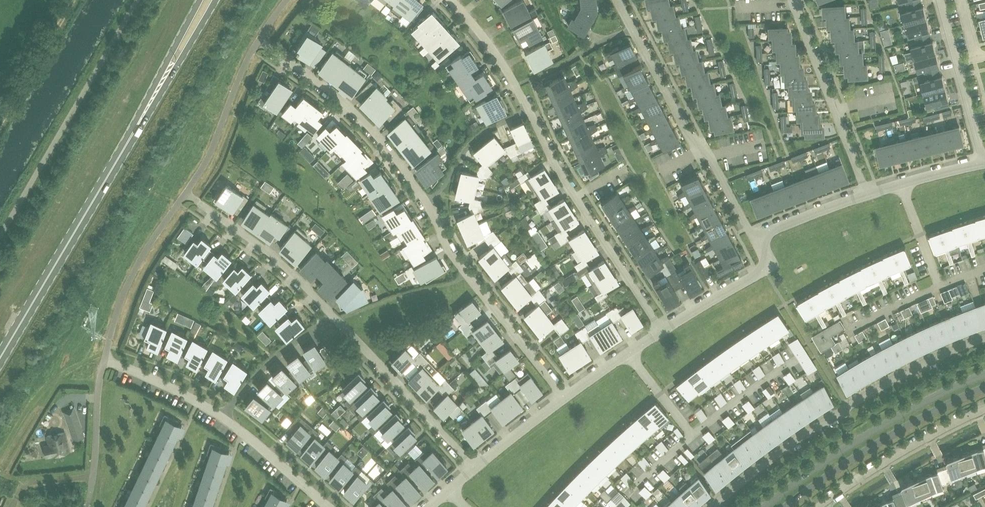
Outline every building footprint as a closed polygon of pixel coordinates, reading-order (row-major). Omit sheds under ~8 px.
[(391,8),(398,0),(388,0),(385,4),(391,8)] [(391,8),(390,10),(400,18),(404,13),(409,17),(420,4),(419,4),(421,1),(420,0),(398,0),(391,8)] [(513,27),(538,14),(535,8),(529,11),(523,0),(520,0),(504,9),(504,10),(502,11),(506,18),(508,17),(513,27)] [(595,0),(587,0),(581,1),(581,8),(575,20),(572,18),(568,24),(580,31),(583,26),(588,29),(592,22),(590,21),(596,10),(595,0)] [(646,1),(647,5),(650,5),(651,8),(668,5),(667,0),(646,0),(646,1)] [(903,16),(905,24),(927,18),(924,6),(922,6),(921,1),(907,4),(908,10),(906,10),(902,11),(903,16)] [(674,16),(674,13),(672,4),(668,5),(651,8),(652,12),(653,17),(656,16),(657,19),(674,16)] [(828,14),(828,18),(846,16),(845,5),(824,6),(824,10),(824,15),(828,14)] [(431,10),(424,16),(417,23),(418,24),(413,28),(427,43),(446,26),(431,10)] [(521,45),(530,40),(544,33),(540,26),(538,28),(532,17),(538,14),(513,27),(516,31),(514,32),(521,45)] [(662,27),(663,30),(680,27),(678,15),(674,16),(657,19),(658,24),(659,28),(662,27)] [(832,26),(832,29),(850,27),(849,16),(846,17),(846,16),(828,18),(828,22),(829,26),(832,26)] [(908,36),(913,35),(913,34),(915,34),(916,39),(930,35),(929,30),(930,30),(927,18),(905,24),(907,31),(908,36)] [(877,23),(879,30),(886,28),(884,23),(881,22),(877,23)] [(459,40),(446,26),(427,43),(440,58),(459,40)] [(686,38),(685,35),(684,26),(680,27),(663,30),(663,35),(664,35),(664,39),(668,38),(668,42),(686,38)] [(772,36),(772,40),(790,39),(790,35),(790,31),(786,31),(786,27),(768,27),(769,32),(769,36),(772,36)] [(836,38),(837,40),(854,38),(854,28),(850,28),(850,27),(832,29),(833,34),(833,38),(836,38)] [(888,35),(886,29),(880,31),(882,37),(888,35)] [(300,44),(295,51),(304,57),(303,59),(308,62),(313,56),(318,59),(325,49),(319,46),(321,43),(314,38),(315,36),(306,31),(298,43),(300,44)] [(550,36),(552,42),(558,39),(555,34),(550,36)] [(913,51),(915,58),(936,52),(933,40),(932,41),(930,35),(916,39),(917,45),(915,45),(911,46),(912,51),(913,51)] [(692,49),(691,46),(689,38),(686,38),(668,42),(669,46),(670,50),(674,49),(674,53),(692,49)] [(841,50),(841,51),(858,49),(858,40),(854,40),(854,38),(837,40),(837,46),(837,50),(841,50)] [(776,48),(777,51),(794,51),(794,47),(794,43),(790,43),(790,39),(772,40),(773,44),(773,48),(776,48)] [(549,40),(534,48),(526,52),(531,62),(529,63),(532,70),(544,64),(543,63),(552,59),(547,49),(552,47),(549,40)] [(613,65),(616,71),(627,65),(624,59),(635,54),(629,42),(619,47),(618,46),(605,53),(608,59),(613,56),(617,63),(613,65)] [(697,60),(697,58),(695,49),(692,49),(674,53),(675,57),(676,61),(679,60),(680,64),(697,60)] [(845,61),(863,60),(862,52),(859,52),(858,49),(841,51),(841,57),(842,62),(845,61)] [(332,52),(318,71),(324,75),(325,74),(335,81),(348,64),(342,59),(344,56),(336,50),(334,53),(332,52)] [(450,69),(459,82),(472,74),(469,69),(477,64),(473,58),(474,57),(470,50),(461,56),(460,55),(452,61),(445,66),(448,70),(450,69)] [(777,56),(777,60),(781,60),(781,63),(798,63),(798,59),(798,55),(794,55),(794,51),(777,51),(777,56)] [(922,69),(924,69),(925,74),(940,70),(938,65),(940,64),(936,52),(915,58),(917,66),(916,66),(918,71),(922,69)] [(436,60),(431,65),(434,68),(439,64),(436,60)] [(701,60),(697,60),(680,64),(681,68),(682,72),(685,71),(686,75),(703,71),(701,60)] [(863,64),(863,60),(845,61),(846,69),(846,73),(850,73),(850,77),(867,76),(867,63),(863,64)] [(781,67),(781,72),(785,71),(785,75),(802,74),(802,70),(802,66),(798,66),(798,63),(781,63),(781,67)] [(357,71),(348,64),(335,81),(340,86),(339,87),(345,92),(346,90),(351,94),(367,73),(359,67),(357,71)] [(623,87),(623,88),(647,75),(645,76),(643,72),(644,71),(641,64),(630,70),(627,65),(616,71),(619,76),(623,74),(629,84),(623,87)] [(264,82),(268,72),(263,70),(259,79),(264,82)] [(373,74),(379,80),(383,76),(378,70),(373,74)] [(922,85),(924,93),(946,87),(943,75),(941,76),(940,70),(925,74),(927,79),(925,80),(920,81),(922,85)] [(691,83),(692,86),(709,83),(707,71),(703,72),(703,71),(686,75),(687,79),(688,83),(691,83)] [(474,78),(472,74),(459,82),(467,95),(466,95),(470,100),(475,97),(485,90),(484,89),(488,87),(492,84),(488,77),(486,78),(482,72),(474,78)] [(789,83),(789,87),(806,86),(806,82),(806,78),(802,78),(802,74),(785,75),(785,79),(785,83),(789,83)] [(548,92),(550,95),(576,83),(575,80),(567,82),(563,75),(560,77),(552,80),(551,78),(544,81),(548,92)] [(629,98),(652,86),(650,87),(648,83),(650,82),(647,75),(623,88),(624,90),(631,88),(634,95),(629,98)] [(264,101),(276,110),(291,88),(290,87),(291,85),(284,81),(283,83),(278,80),(264,101)] [(360,103),(369,112),(385,95),(371,81),(360,91),(366,97),(360,103)] [(692,86),(692,88),(692,90),(693,90),(693,94),(697,94),(697,97),(715,94),(713,82),(709,83),(692,86)] [(551,98),(555,106),(574,97),(571,91),(578,85),(576,83),(550,95),(551,98)] [(634,108),(634,109),(658,97),(658,96),(656,97),(654,93),(656,92),(652,86),(629,98),(630,101),(637,99),(640,105),(634,108)] [(793,95),(793,99),(810,98),(810,94),(810,90),(807,90),(806,86),(789,87),(789,91),(789,95),(793,95)] [(926,100),(927,105),(925,106),(926,112),(949,105),(948,99),(949,99),(946,87),(924,93),(926,100)] [(721,105),(720,102),(718,93),(715,94),(697,97),(698,101),(699,105),(703,105),(703,108),(721,105)] [(496,94),(472,107),(478,117),(482,115),(486,121),(496,115),(497,116),(503,113),(502,112),(507,109),(501,98),(499,99),(496,94)] [(389,102),(384,97),(386,96),(385,95),(369,112),(378,121),(387,112),(392,117),(402,108),(393,99),(389,102)] [(294,115),(299,120),(313,101),(307,96),(306,98),(303,96),(295,106),(290,102),(282,113),(291,119),(294,115)] [(558,114),(560,117),(586,104),(585,102),(577,104),(574,97),(555,106),(558,114)] [(640,119),(640,120),(663,107),(662,108),(660,104),(661,103),(658,97),(634,109),(636,111),(642,110),(646,116),(640,119)] [(797,107),(797,111),(814,110),(814,106),(814,102),(810,102),(810,98),(793,99),(793,103),(793,107),(797,107)] [(299,120),(314,131),(321,121),(316,117),(323,109),(313,101),(299,120)] [(561,120),(565,127),(584,119),(581,112),(588,107),(587,107),(594,104),(593,102),(586,104),(560,117),(561,120)] [(726,116),(726,113),(724,104),(721,105),(703,108),(704,112),(705,117),(708,116),(709,119),(726,116)] [(646,130),(669,118),(667,118),(665,114),(667,114),(663,107),(640,120),(641,122),(648,121),(651,127),(646,130)] [(797,115),(797,119),(801,119),(801,122),(819,122),(818,118),(818,114),(815,114),(814,110),(797,111),(797,115)] [(388,131),(392,136),(400,146),(417,133),(412,127),(416,123),(409,114),(388,131)] [(714,127),(715,131),(732,128),(730,115),(726,116),(709,119),(710,124),(710,123),(711,128),(714,127)] [(651,141),(675,129),(674,128),(673,129),(671,125),(672,124),(669,118),(646,130),(647,133),(654,131),(657,138),(651,141)] [(568,135),(570,139),(596,126),(595,123),(587,125),(584,119),(565,127),(568,135)] [(517,141),(512,144),(517,155),(522,152),(518,143),(530,138),(523,122),(511,128),(517,141)] [(805,135),(823,134),(822,130),(822,126),(819,126),(819,122),(801,122),(801,127),(801,131),(805,131),(805,135)] [(325,126),(318,134),(330,147),(348,131),(343,126),(340,129),(336,124),(329,131),(325,126)] [(571,141),(575,149),(594,141),(591,134),(598,129),(596,126),(570,139),(571,142),(571,141)] [(959,126),(947,129),(951,146),(963,143),(959,126)] [(678,135),(675,129),(651,141),(653,144),(659,142),(663,149),(679,140),(676,136),(678,135)] [(947,129),(935,132),(940,149),(951,146),(947,129)] [(307,131),(301,138),(306,143),(312,136),(307,131)] [(348,131),(330,147),(344,162),(361,145),(359,146),(356,142),(357,141),(348,131)] [(935,132),(924,135),(928,152),(940,149),(935,132)] [(412,162),(419,157),(430,148),(433,145),(430,140),(426,144),(417,133),(400,146),(412,162)] [(924,135),(912,138),(916,155),(928,152),(924,135)] [(494,136),(484,143),(495,156),(504,149),(511,157),(517,155),(512,144),(503,147),(494,136)] [(893,161),(889,143),(888,138),(880,140),(881,145),(877,146),(881,164),(893,161)] [(912,138),(901,141),(905,158),(916,155),(912,138)] [(578,157),(579,160),(606,148),(605,145),(596,147),(594,141),(575,149),(578,157)] [(901,141),(889,143),(893,161),(905,158),(901,141)] [(484,163),(478,167),(489,175),(492,171),(486,164),(495,156),(484,143),(474,151),(484,163)] [(366,150),(361,145),(344,162),(356,175),(365,168),(361,163),(367,157),(363,152),(366,150)] [(299,151),(307,159),(312,154),(304,146),(299,151)] [(624,159),(618,147),(613,150),(618,161),(624,159)] [(608,151),(606,148),(579,160),(581,163),(586,174),(593,171),(592,168),(600,165),(604,163),(600,156),(608,151)] [(437,153),(425,161),(416,168),(426,182),(428,181),(432,186),(438,179),(436,176),(442,171),(441,170),(446,166),(437,153)] [(841,163),(829,168),(836,184),(847,180),(841,163)] [(462,171),(459,183),(475,187),(478,177),(487,179),(489,175),(478,167),(476,175),(462,171)] [(321,173),(325,178),(331,173),(326,168),(321,173)] [(529,177),(536,187),(550,178),(543,168),(531,176),(528,171),(517,177),(521,182),(529,177)] [(829,168),(818,172),(824,188),(836,184),(829,168)] [(360,179),(370,194),(387,181),(389,179),(384,173),(382,174),(380,171),(373,176),(370,172),(360,179)] [(818,172),(807,176),(813,193),(824,188),(818,172)] [(342,178),(348,184),(353,179),(347,173),(342,178)] [(687,194),(704,185),(701,179),(699,179),(697,175),(681,183),(684,190),(678,195),(679,198),(687,194)] [(807,176),(796,181),(802,197),(813,193),(807,176)] [(548,202),(544,197),(557,188),(550,178),(536,187),(542,198),(534,203),(538,208),(548,202)] [(347,186),(351,192),(360,185),(356,179),(347,186)] [(390,185),(387,181),(370,194),(369,194),(380,210),(400,195),(392,184),(390,185)] [(796,181),(785,185),(791,201),(802,197),(796,181)] [(470,199),(469,206),(482,205),(482,200),(473,198),(475,187),(459,183),(456,195),(470,199)] [(242,195),(226,184),(220,193),(218,192),(213,200),(222,206),(223,204),(232,211),(236,205),(241,209),(248,198),(243,194),(242,195)] [(692,205),(710,196),(707,189),(705,190),(703,186),(704,185),(687,194),(690,200),(683,206),(685,209),(692,205)] [(785,185),(773,189),(780,206),(791,201),(785,185)] [(773,189),(762,194),(769,210),(780,206),(773,189)] [(603,207),(606,213),(630,197),(629,195),(621,198),(616,191),(601,201),(604,206),(603,207)] [(762,194),(751,198),(757,215),(769,210),(762,194)] [(698,215),(715,206),(712,200),(710,201),(708,197),(710,196),(692,205),(695,211),(689,216),(690,219),(698,215)] [(609,217),(613,223),(637,207),(642,204),(640,201),(635,204),(635,205),(627,208),(624,202),(631,198),(630,197),(606,213),(607,213),(608,212),(611,216),(609,217)] [(241,221),(247,225),(253,230),(254,228),(256,229),(267,213),(263,210),(266,206),(256,199),(241,221)] [(563,199),(551,207),(548,202),(538,208),(541,213),(549,208),(556,218),(570,209),(563,199)] [(458,219),(463,230),(479,224),(474,214),(483,210),(482,205),(469,206),(471,213),(458,219)] [(703,226),(721,217),(718,210),(716,211),(714,207),(716,207),(715,206),(698,215),(701,222),(694,227),(696,230),(703,226)] [(616,227),(620,233),(636,222),(643,217),(642,215),(633,217),(630,212),(637,208),(637,207),(613,223),(615,222),(617,226),(616,227)] [(393,229),(412,218),(409,212),(407,213),(403,208),(396,213),(393,208),(383,214),(393,229)] [(554,234),(558,239),(568,233),(564,228),(577,219),(570,209),(556,218),(563,228),(554,234)] [(270,215),(267,213),(256,229),(258,231),(257,233),(265,238),(266,236),(269,239),(274,231),(279,234),(286,224),(271,213),(270,215)] [(984,234),(984,215),(975,218),(980,236),(980,235),(984,234)] [(519,220),(527,230),(531,227),(524,217),(519,220)] [(700,238),(701,240),(709,237),(727,227),(723,221),(722,222),(719,218),(721,217),(703,226),(707,232),(700,238)] [(412,218),(393,229),(404,246),(423,234),(419,228),(421,227),(417,221),(408,228),(404,223),(412,218)] [(975,219),(964,222),(969,239),(971,239),(980,236),(975,218),(975,219)] [(626,243),(643,232),(650,227),(648,225),(640,227),(636,222),(620,233),(621,232),(624,236),(622,237),(626,243)] [(958,243),(967,240),(969,248),(973,247),(971,239),(969,239),(964,222),(952,226),(957,244),(958,243)] [(482,235),(486,241),(497,235),(493,230),(483,234),(479,224),(463,230),(468,242),(482,235)] [(315,231),(320,236),(324,231),(320,226),(315,231)] [(957,244),(952,226),(952,227),(941,230),(946,248),(948,247),(951,254),(959,251),(957,244)] [(193,233),(184,227),(177,236),(186,243),(193,233)] [(297,227),(288,238),(280,247),(285,252),(287,253),(285,255),(291,259),(292,258),(295,261),(310,244),(304,239),(307,236),(297,227)] [(707,251),(714,247),(732,238),(729,232),(727,233),(725,229),(727,228),(727,227),(709,237),(712,243),(705,248),(707,251)] [(569,239),(576,249),(590,240),(583,229),(571,238),(568,233),(558,239),(561,244),(569,239)] [(531,235),(541,249),(547,245),(538,230),(531,235)] [(935,252),(945,248),(947,256),(951,255),(951,254),(948,247),(946,248),(941,230),(929,235),(935,252)] [(633,253),(649,242),(656,237),(655,235),(646,238),(643,232),(626,243),(628,242),(630,246),(629,247),(633,253)] [(426,239),(423,234),(404,246),(414,261),(423,255),(420,251),(428,246),(424,240),(426,239)] [(501,240),(497,235),(486,241),(491,247),(479,257),(487,266),(500,256),(493,246),(501,240)] [(191,251),(187,256),(197,263),(203,254),(204,254),(206,251),(205,251),(211,243),(201,236),(197,242),(193,239),(187,248),(191,251)] [(714,247),(720,258),(738,249),(734,242),(733,243),(731,239),(732,238),(714,247)] [(574,265),(578,270),(588,263),(584,258),(597,250),(590,240),(576,249),(583,259),(574,265)] [(639,263),(656,252),(663,248),(661,245),(653,248),(649,242),(633,253),(634,252),(637,256),(635,257),(639,263)] [(903,267),(912,263),(906,246),(893,251),(901,267),(899,268),(902,276),(906,275),(903,267)] [(341,255),(345,260),(352,255),(347,249),(341,255)] [(383,259),(390,254),(387,249),(380,254),(383,259)] [(736,250),(738,249),(720,258),(723,264),(716,269),(719,274),(739,263),(742,262),(736,250)] [(210,264),(207,269),(216,277),(222,269),(224,267),(231,257),(222,250),(218,255),(213,252),(206,261),(210,264)] [(316,251),(300,266),(301,266),(300,267),(305,273),(306,272),(310,276),(316,270),(320,275),(331,264),(326,259),(325,260),(316,251)] [(890,272),(899,268),(901,267),(893,251),(882,256),(883,256),(890,272)] [(523,252),(516,257),(520,263),(527,257),(523,252)] [(659,258),(656,252),(639,263),(641,262),(643,266),(642,267),(646,273),(663,263),(662,262),(670,258),(668,255),(659,258)] [(506,267),(510,272),(520,264),(516,259),(508,266),(500,256),(487,266),(495,276),(506,267)] [(883,256),(871,262),(879,278),(877,278),(881,286),(884,284),(881,277),(890,273),(890,272),(883,256)] [(168,264),(174,268),(178,262),(172,258),(168,264)] [(664,261),(667,266),(673,263),(670,258),(664,261)] [(701,259),(695,262),(698,268),(703,265),(704,266),(705,266),(701,259)] [(413,269),(417,275),(421,273),(426,282),(446,269),(443,264),(441,265),(439,261),(432,266),(429,260),(413,269)] [(589,270),(596,280),(610,271),(603,260),(591,269),(588,263),(578,270),(581,275),(589,270)] [(686,270),(679,274),(676,270),(671,273),(678,284),(683,281),(689,292),(701,285),(695,275),(696,274),(689,262),(683,265),(686,270)] [(869,282),(877,278),(879,278),(871,262),(861,267),(869,283),(869,282)] [(230,278),(226,283),(235,290),(241,283),(241,284),(243,281),(251,272),(242,264),(237,269),(234,266),(226,275),(230,278)] [(331,264),(320,275),(324,279),(317,286),(322,292),(324,290),(328,295),(345,279),(331,264)] [(502,286),(510,295),(523,285),(516,275),(523,269),(520,264),(510,272),(514,276),(502,286)] [(710,276),(705,266),(704,266),(703,265),(698,268),(704,279),(710,276)] [(861,267),(850,272),(858,288),(856,289),(860,297),(863,295),(860,287),(869,283),(861,267),(860,267),(861,267)] [(617,281),(610,271),(596,280),(603,290),(594,296),(598,301),(608,294),(605,289),(617,281)] [(402,272),(394,277),(398,283),(406,278),(402,272)] [(848,293),(856,289),(858,288),(850,272),(839,278),(847,294),(848,294),(848,293)] [(679,298),(672,288),(678,284),(671,273),(666,276),(668,280),(661,284),(658,279),(652,283),(660,296),(661,295),(667,305),(679,298)] [(561,280),(565,286),(570,283),(567,277),(561,280)] [(839,278),(829,284),(837,300),(835,301),(839,308),(843,306),(839,299),(847,294),(839,278)] [(248,293),(244,298),(253,306),(261,297),(263,295),(269,288),(261,280),(256,285),(253,281),(245,290),(248,293)] [(553,285),(557,290),(562,286),(558,281),(553,285)] [(353,282),(340,294),(345,298),(339,304),(341,309),(359,302),(366,299),(362,289),(360,289),(353,282)] [(965,282),(957,286),(960,293),(961,295),(969,292),(965,282)] [(827,305),(835,301),(837,300),(829,284),(818,290),(827,306),(827,305)] [(206,291),(211,295),(215,289),(210,285),(206,291)] [(531,295),(523,285),(510,295),(517,305),(529,296),(533,301),(542,293),(539,288),(531,295)] [(628,290),(625,285),(619,289),(622,294),(628,290)] [(153,290),(147,288),(143,299),(149,301),(153,290)] [(949,289),(941,292),(945,302),(953,299),(952,297),(949,289)] [(818,290),(808,296),(816,312),(815,313),(819,320),(823,318),(818,311),(827,306),(818,290)] [(537,305),(525,315),(533,324),(546,314),(552,309),(545,299),(546,298),(542,293),(533,301),(537,305)] [(258,302),(262,306),(266,310),(261,314),(263,315),(266,322),(268,321),(269,322),(276,316),(279,314),(287,306),(279,297),(274,302),(271,298),(266,294),(258,302)] [(806,318),(815,313),(816,312),(808,296),(797,302),(806,318)] [(459,326),(463,330),(472,323),(468,318),(481,309),(473,298),(454,313),(462,323),(459,326)] [(234,304),(228,299),(224,304),(229,309),(234,304)] [(575,305),(579,311),(585,307),(580,301),(575,305)] [(616,306),(611,309),(617,319),(622,316),(631,328),(641,321),(632,307),(621,314),(616,306)] [(982,316),(976,306),(962,311),(969,328),(969,327),(972,326),(972,327),(981,324),(978,317),(981,316),(981,317),(982,316)] [(611,321),(601,327),(610,342),(620,335),(612,322),(617,319),(611,309),(606,312),(611,321)] [(275,318),(279,323),(282,326),(278,331),(279,332),(282,338),(284,337),(286,339),(293,333),(295,331),(304,323),(296,314),(291,319),(288,315),(284,310),(275,318)] [(962,311),(951,316),(957,333),(958,333),(958,332),(961,331),(961,332),(969,328),(962,311)] [(779,313),(768,320),(778,335),(789,329),(779,313)] [(546,314),(533,324),(540,334),(552,325),(560,335),(569,327),(561,318),(553,324),(546,314)] [(949,316),(939,321),(946,338),(946,337),(949,336),(950,337),(957,333),(951,316),(949,316)] [(472,331),(479,341),(496,328),(488,318),(476,328),(472,323),(463,330),(466,335),(472,331)] [(831,346),(835,343),(831,336),(845,328),(840,319),(813,335),(822,351),(831,346)] [(768,320),(758,326),(768,342),(778,335),(768,320)] [(939,321),(927,326),(935,343),(935,342),(938,340),(938,341),(946,338),(939,321)] [(148,327),(144,337),(149,339),(146,345),(157,349),(162,339),(163,336),(166,327),(155,323),(153,328),(148,327)] [(585,326),(580,329),(586,339),(591,336),(600,348),(610,342),(601,327),(590,334),(585,326)] [(758,326),(748,333),(758,349),(768,342),(758,326)] [(927,326),(916,331),(924,348),(924,347),(927,346),(927,347),(935,343),(927,326)] [(495,352),(491,347),(503,338),(496,328),(479,341),(487,351),(481,355),(485,360),(495,352)] [(580,341),(570,347),(579,362),(590,355),(581,342),(586,339),(580,329),(575,332),(580,341)] [(863,330),(859,332),(863,340),(867,337),(863,330)] [(164,345),(169,347),(166,353),(177,358),(182,348),(183,344),(187,336),(176,331),(174,337),(169,335),(164,345)] [(262,340),(267,336),(262,331),(258,335),(262,340)] [(916,331),(905,337),(913,353),(913,352),(916,351),(916,352),(924,348),(916,331)] [(859,332),(855,334),(859,342),(863,340),(859,332)] [(748,333),(738,340),(748,355),(758,349),(748,333)] [(553,340),(558,346),(564,342),(560,336),(553,340)] [(777,350),(786,348),(783,337),(774,339),(777,350)] [(905,337),(893,343),(902,359),(902,358),(905,356),(905,357),(913,353),(905,337)] [(790,343),(797,355),(799,358),(807,353),(797,338),(790,343)] [(184,354),(189,356),(185,362),(196,367),(201,357),(202,357),(203,354),(207,346),(197,340),(194,346),(189,344),(184,354)] [(738,340),(728,347),(738,362),(748,355),(738,340)] [(839,341),(835,343),(839,351),(843,348),(839,341)] [(242,345),(237,342),(234,348),(239,351),(242,345)] [(332,358),(327,351),(323,346),(320,348),(321,349),(318,351),(315,346),(314,343),(304,348),(304,349),(303,349),(308,357),(315,367),(324,361),(325,363),(332,358)] [(835,353),(839,351),(835,343),(831,346),(835,353)] [(893,343),(882,348),(891,364),(894,362),(894,363),(902,359),(893,343)] [(498,357),(495,352),(485,360),(491,366),(493,364),(500,372),(519,357),(511,347),(498,357)] [(569,368),(579,362),(570,347),(559,354),(569,368)] [(728,347),(718,354),(729,369),(738,362),(728,347)] [(823,351),(827,357),(831,355),(827,348),(823,351)] [(882,348),(871,355),(880,370),(883,368),(884,369),(891,364),(882,348)] [(415,364),(424,356),(420,352),(413,358),(405,349),(391,362),(400,371),(411,360),(415,364)] [(203,364),(208,366),(205,372),(215,378),(221,368),(223,365),(222,365),(227,357),(217,351),(214,356),(209,354),(203,364)] [(784,361),(779,353),(776,354),(782,362),(784,361)] [(799,358),(808,371),(809,372),(814,369),(816,367),(807,353),(799,358)] [(315,367),(308,357),(302,362),(299,357),(297,354),(288,360),(287,361),(292,368),(300,378),(305,374),(309,371),(315,367)] [(718,354),(708,361),(719,376),(729,369),(718,354)] [(773,356),(778,364),(782,362),(776,354),(773,356)] [(871,355),(860,361),(869,377),(870,376),(872,374),(873,375),(880,370),(871,355)] [(424,356),(415,364),(419,369),(408,380),(416,389),(432,374),(424,365),(428,361),(424,356)] [(448,361),(452,366),(458,361),(454,356),(448,361)] [(708,361),(698,369),(709,383),(719,376),(708,361)] [(859,383),(859,382),(862,380),(862,381),(869,377),(860,361),(850,368),(859,383)] [(233,368),(229,365),(223,375),(227,378),(224,383),(234,390),(240,380),(242,377),(247,369),(236,363),(233,368)] [(300,378),(292,368),(287,374),(283,369),(281,366),(273,373),(272,374),(278,381),(286,390),(291,385),(291,386),(295,382),(300,378)] [(765,374),(760,366),(757,368),(762,376),(765,374)] [(754,370),(759,378),(762,376),(757,368),(754,370)] [(852,388),(859,383),(850,368),(838,374),(848,390),(849,390),(848,389),(851,387),(852,388)] [(469,373),(475,379),(480,375),(475,369),(469,373)] [(698,369),(689,376),(700,391),(709,383),(698,369)] [(348,407),(355,400),(357,399),(353,394),(365,382),(362,379),(364,378),(358,372),(343,387),(346,390),(344,391),(350,397),(344,402),(348,407)] [(784,376),(789,383),(790,384),(793,381),(788,373),(784,376)] [(432,374),(416,389),(425,398),(436,387),(441,391),(449,383),(445,379),(440,383),(432,374)] [(520,384),(515,377),(510,381),(517,390),(522,386),(532,399),(542,391),(530,376),(520,384)] [(675,387),(686,400),(699,390),(700,391),(689,376),(675,387)] [(746,387),(740,379),(737,381),(743,389),(746,387)] [(286,390),(278,381),(273,387),(269,383),(269,382),(266,380),(259,388),(258,389),(265,395),(273,403),(278,398),(278,399),(282,395),(286,390)] [(501,399),(513,414),(523,406),(513,394),(517,390),(510,381),(505,385),(511,392),(501,399)] [(734,383),(740,391),(743,389),(737,381),(734,383)] [(456,403),(447,394),(454,388),(449,383),(441,391),(445,396),(433,406),(442,416),(456,403)] [(819,388),(814,392),(823,406),(834,399),(825,385),(819,388)] [(361,420),(368,414),(369,412),(365,407),(378,396),(375,393),(376,391),(371,386),(357,399),(355,400),(358,403),(357,404),(362,410),(356,415),(361,420)] [(775,394),(769,386),(767,388),(772,395),(775,394)] [(764,390),(769,397),(769,398),(772,395),(767,388),(764,390)] [(814,392),(804,398),(813,412),(823,406),(814,392)] [(727,401),(721,393),(718,395),(724,403),(727,401)] [(274,404),(273,403),(265,395),(260,401),(256,397),(253,395),(246,403),(245,404),(255,412),(253,413),(260,419),(261,417),(262,418),(266,412),(274,404)] [(715,397),(721,405),(724,403),(718,395),(715,397)] [(799,402),(794,405),(803,419),(813,412),(804,398),(799,402)] [(373,433),(380,427),(382,425),(378,421),(390,409),(387,406),(389,405),(383,399),(369,412),(368,414),(371,416),(369,418),(375,423),(369,429),(373,433)] [(481,403),(488,413),(493,409),(503,422),(513,414),(501,399),(491,407),(486,400),(481,403)] [(754,408),(749,400),(746,402),(752,410),(754,408)] [(656,402),(647,410),(659,424),(660,423),(668,416),(656,402)] [(743,404),(749,412),(752,410),(746,402),(743,404)] [(472,422),(484,437),(493,429),(484,417),(488,413),(481,403),(476,407),(482,414),(472,422)] [(462,409),(458,405),(449,413),(453,417),(462,409)] [(789,408),(784,412),(793,426),(803,419),(794,405),(789,408)] [(335,408),(330,414),(336,419),(340,414),(335,408)] [(701,408),(696,413),(702,420),(707,416),(701,408)] [(643,413),(638,418),(649,432),(659,424),(647,410),(643,413)] [(396,412),(382,425),(380,427),(383,430),(382,431),(387,436),(381,442),(386,447),(393,440),(394,438),(390,434),(403,422),(400,419),(401,418),(396,412)] [(784,412),(774,419),(783,433),(793,426),(784,412)] [(178,420),(164,413),(159,424),(163,426),(162,427),(177,434),(181,426),(176,423),(178,420)] [(76,415),(65,419),(74,440),(85,435),(76,415)] [(296,447),(305,437),(309,432),(304,428),(308,423),(299,415),(291,424),(296,429),(287,439),(296,447)] [(734,423),(729,415),(726,417),(732,425),(734,423)] [(723,419),(729,427),(732,425),(726,417),(723,419)] [(634,421),(628,426),(640,440),(649,432),(638,418),(634,421)] [(769,422),(764,426),(774,440),(783,433),(774,419),(769,422)] [(746,420),(740,424),(745,430),(751,426),(746,420)] [(484,437),(472,422),(462,430),(474,444),(484,437)] [(408,425),(394,438),(393,440),(396,443),(394,444),(400,450),(394,455),(398,460),(407,452),(403,447),(415,435),(412,432),(414,431),(408,425)] [(625,429),(619,434),(632,448),(640,440),(628,426),(625,429)] [(764,426),(754,433),(764,447),(774,440),(764,426)] [(162,427),(157,438),(172,445),(177,434),(162,427)] [(310,460),(319,449),(323,445),(315,437),(319,432),(313,428),(309,432),(305,437),(310,441),(301,452),(310,460)] [(677,428),(675,430),(681,437),(684,435),(677,428)] [(715,438),(709,430),(706,433),(712,440),(715,438)] [(737,430),(732,434),(737,440),(742,435),(737,430)] [(755,454),(764,447),(754,433),(751,430),(741,437),(744,441),(755,454)] [(49,446),(45,447),(46,456),(68,451),(64,432),(47,436),(49,446)] [(703,435),(709,442),(712,440),(706,433),(703,435)] [(616,437),(610,443),(623,456),(632,448),(619,434),(616,437)] [(157,438),(152,449),(167,456),(172,445),(157,438)] [(324,472),(334,462),(338,457),(329,449),(333,445),(327,440),(323,445),(319,449),(325,454),(315,464),(324,472)] [(668,448),(662,441),(659,443),(665,451),(668,448)] [(744,441),(734,448),(745,462),(755,454),(744,441)] [(229,452),(227,452),(223,450),(224,447),(210,442),(207,453),(210,454),(210,456),(226,461),(229,452)] [(418,442),(410,448),(414,454),(422,449),(418,442)] [(610,443),(601,451),(614,464),(623,456),(610,443)] [(656,445),(663,453),(665,451),(659,443),(656,445)] [(979,448),(971,451),(976,468),(984,465),(984,447),(979,448)] [(688,448),(685,450),(691,457),(694,455),(688,448)] [(734,448),(725,456),(736,469),(745,462),(734,448)] [(150,452),(146,460),(161,467),(167,456),(152,449),(151,450),(147,449),(146,451),(150,452)] [(417,462),(417,461),(423,468),(427,463),(437,474),(446,465),(445,464),(446,463),(441,457),(440,457),(439,458),(432,451),(427,455),(423,451),(415,459),(417,462)] [(598,454),(593,459),(605,473),(611,467),(614,464),(601,451),(598,454)] [(971,451),(959,454),(964,471),(976,468),(971,451)] [(726,477),(736,469),(725,456),(722,452),(712,460),(726,477)] [(339,485),(348,474),(352,470),(343,462),(347,458),(342,453),(338,457),(334,462),(339,466),(330,477),(339,485)] [(688,460),(681,453),(679,456),(685,463),(688,460)] [(964,471),(959,454),(948,458),(951,466),(944,469),(949,483),(955,480),(954,479),(965,476),(964,471)] [(210,456),(206,467),(222,473),(226,461),(210,456)] [(650,464),(644,456),(641,459),(648,466),(650,464)] [(593,459),(584,468),(597,481),(601,486),(610,477),(605,473),(593,459)] [(639,461),(645,468),(648,466),(641,459),(639,461)] [(146,460),(141,471),(156,479),(161,467),(146,460)] [(717,485),(726,477),(712,460),(705,466),(708,470),(706,472),(717,485)] [(417,461),(417,462),(412,466),(408,462),(400,470),(404,474),(410,480),(414,476),(424,486),(426,485),(432,479),(433,478),(423,468),(417,461)] [(356,465),(352,470),(348,474),(353,479),(344,489),(353,497),(362,487),(366,483),(357,475),(361,470),(356,465)] [(206,467),(202,479),(218,484),(222,473),(206,467)] [(581,471),(575,477),(588,490),(594,484),(597,481),(584,468),(581,471)] [(670,476),(663,469),(661,471),(667,478),(670,476)] [(944,488),(943,485),(949,483),(944,469),(933,472),(925,475),(931,492),(944,488)] [(140,474),(135,483),(150,490),(156,479),(141,471),(140,472),(137,470),(136,472),(140,474)] [(658,473),(664,480),(665,481),(667,478),(661,471),(658,473)] [(633,479),(627,472),(624,475),(631,482),(633,479)] [(420,491),(410,480),(404,474),(399,479),(395,474),(386,482),(390,487),(396,493),(401,488),(411,499),(419,491),(420,491)] [(622,477),(628,484),(631,482),(624,475),(622,477)] [(711,490),(700,477),(698,475),(691,481),(693,483),(690,485),(701,498),(711,490)] [(925,475),(913,480),(919,496),(931,492),(925,475)] [(575,477),(567,485),(580,498),(585,493),(588,490),(575,477)] [(366,483),(362,487),(367,491),(375,482),(370,478),(366,483)] [(201,482),(198,491),(214,496),(218,484),(202,479),(202,480),(198,479),(197,481),(201,482)] [(906,492),(899,495),(904,506),(908,506),(911,506),(909,500),(919,496),(913,480),(903,483),(906,492)] [(135,483),(130,494),(145,501),(150,490),(135,483)] [(971,491),(977,488),(975,483),(968,486),(971,491)] [(564,489),(558,494),(572,506),(580,498),(567,485),(564,489)] [(683,492),(681,493),(692,506),(701,498),(690,485),(683,492)] [(265,496),(268,498),(266,503),(274,506),(282,506),(286,500),(275,493),(277,490),(270,486),(265,496)] [(651,493),(645,486),(642,488),(649,495),(651,493)] [(373,495),(379,501),(383,505),(388,501),(393,506),(402,506),(405,504),(406,503),(396,493),(390,487),(386,491),(381,487),(373,495)] [(625,497),(619,491),(615,487),(609,493),(613,497),(611,498),(617,504),(622,499),(625,497)] [(640,490),(646,497),(649,495),(642,488),(640,490)] [(640,505),(647,499),(637,489),(630,495),(640,505)] [(983,495),(980,490),(974,494),(976,498),(983,495)] [(194,503),(207,506),(210,506),(214,496),(198,491),(194,503)] [(121,503),(129,506),(142,506),(145,501),(130,494),(127,492),(126,494),(129,496),(125,505),(121,503)] [(672,502),(677,506),(691,506),(692,506),(681,493),(672,502)] [(550,503),(554,506),(572,506),(558,494),(555,497),(550,503)] [(899,495),(881,502),(883,506),(904,506),(899,495)] [(630,502),(627,499),(625,497),(622,499),(627,505),(630,502)] [(611,505),(613,506),(614,506),(617,504),(611,498),(608,502),(611,505)]
